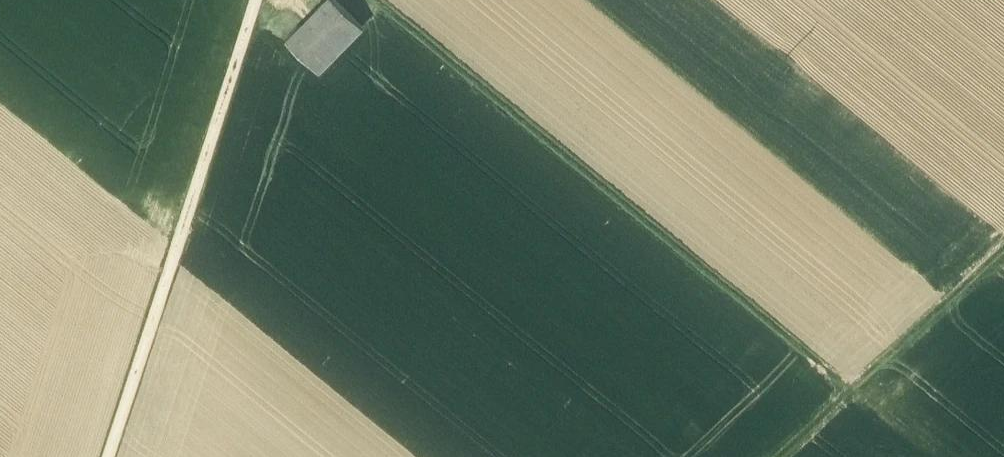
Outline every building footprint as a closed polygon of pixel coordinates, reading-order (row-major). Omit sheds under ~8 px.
[(291,40),(324,67),(363,23),(333,0),(327,0),(291,40)]
